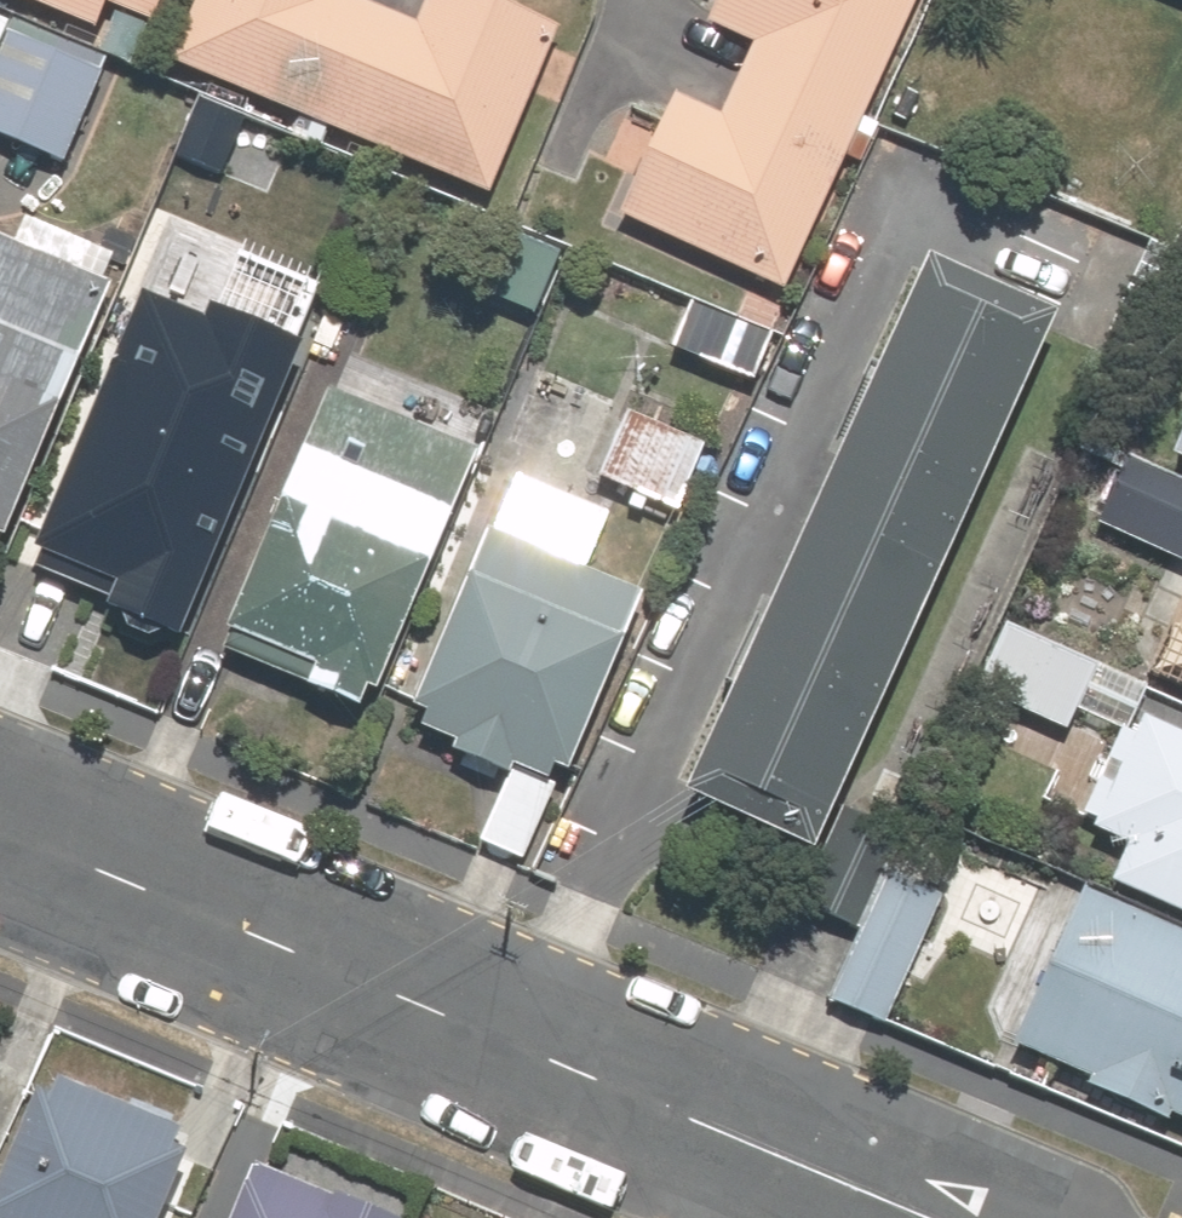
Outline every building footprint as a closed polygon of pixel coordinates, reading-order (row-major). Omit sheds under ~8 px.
[(100,33),(112,7),(121,11),(152,24),(158,26),(169,0),(22,0),(100,33)] [(175,65),(493,198),(564,31),(487,0),(431,0),(419,26),(356,0),(202,0),(175,65)] [(625,217),(790,295),(852,159),(868,120),(923,0),(723,0),(712,26),(758,47),(725,117),(680,96),(625,217)] [(133,67),(152,24),(121,11),(102,53),(133,67)] [(0,19),(0,48),(2,49),(13,24),(0,19)] [(13,34),(0,64),(0,138),(67,166),(107,72),(13,34)] [(880,125),(868,120),(852,159),(863,164),(880,125)] [(544,289),(561,248),(510,227),(493,268),(544,289)] [(0,237),(0,539),(11,544),(117,287),(0,237)] [(211,273),(161,251),(143,292),(193,313),(211,273)] [(693,800),(820,857),(1066,320),(937,262),(693,800)] [(763,337),(724,320),(710,353),(749,370),(763,337)] [(186,643),(270,440),(265,438),(287,384),(240,365),(216,419),(188,407),(209,353),(141,325),(120,377),(113,374),(39,555),(43,556),(35,577),(112,608),(111,612),(186,643)] [(383,696),(483,454),(332,392),(225,650),(314,687),(313,690),(365,712),(374,692),(383,696)] [(710,447),(631,413),(601,481),(680,515),(710,447)] [(1181,563),(1181,485),(1132,461),(1102,526),(1181,563)] [(495,533),(493,532),(419,711),(432,718),(426,731),(460,746),(457,754),(511,779),(515,780),(517,775),(519,771),(554,785),(559,772),(574,778),(649,596),(586,570),(608,519),(516,480),(495,533)] [(1080,712),(1127,732),(1131,733),(1152,687),(1010,626),(981,693),(1070,734),(1080,712)] [(1116,884),(1181,914),(1181,733),(1152,720),(1143,739),(1131,733),(1127,732),(1087,816),(1101,822),(1096,832),(1132,847),(1116,884)] [(515,780),(511,779),(483,844),(525,863),(556,791),(517,775),(515,780)] [(805,906),(866,933),(894,874),(911,839),(849,812),(805,906)] [(866,933),(835,1002),(888,1026),(948,899),(894,874),(866,933)] [(1088,888),(1016,1048),(1094,1082),(1091,1088),(1173,1125),(1177,1117),(1181,1120),(1181,930),(1088,888)] [(44,1096),(0,1199),(0,1217),(166,1217),(192,1159),(180,1154),(187,1137),(63,1084),(56,1101),(44,1096)] [(260,1170),(239,1217),(380,1217),(342,1202),(340,1205),(260,1170)]
